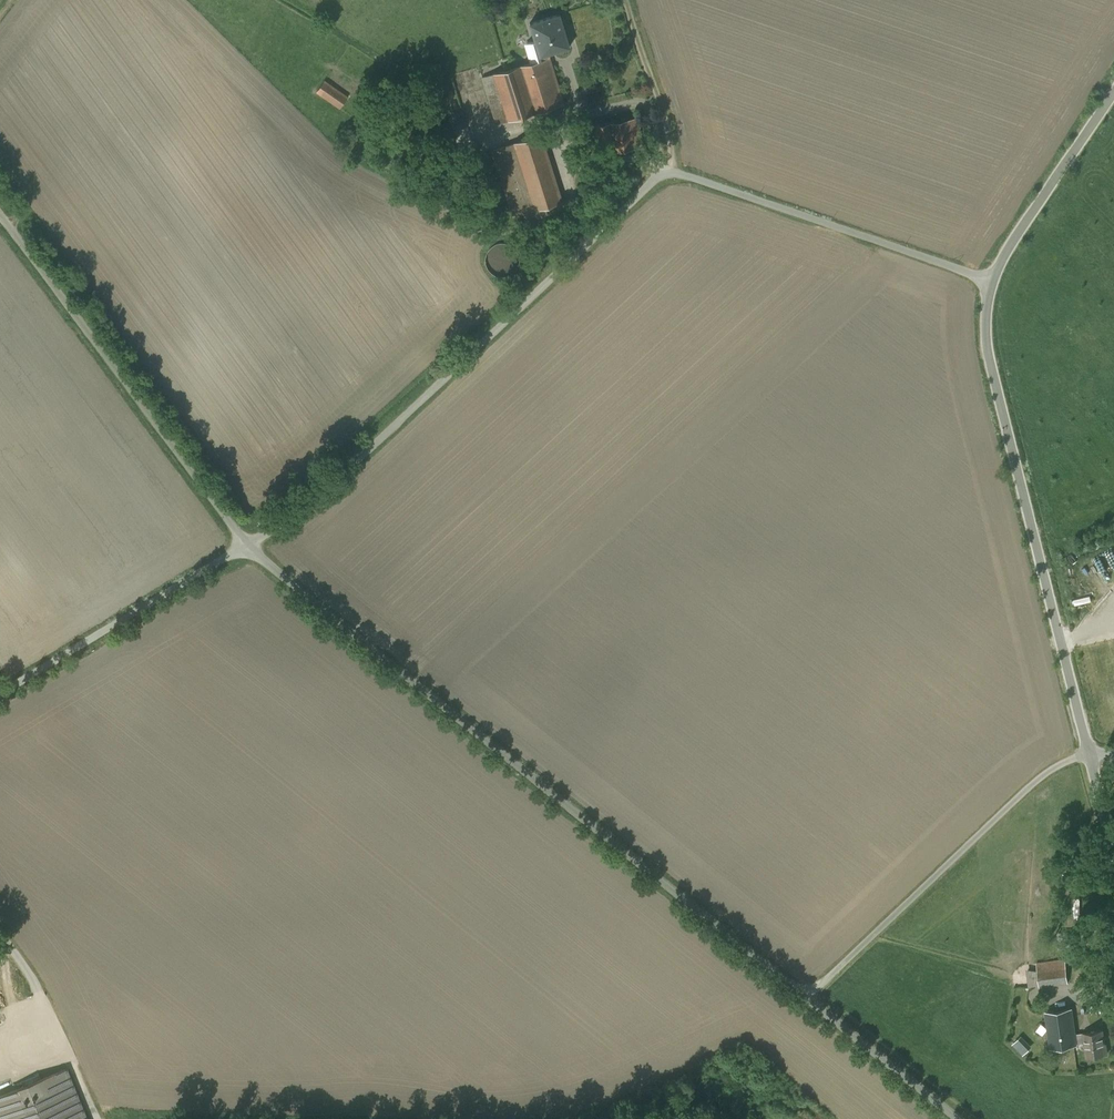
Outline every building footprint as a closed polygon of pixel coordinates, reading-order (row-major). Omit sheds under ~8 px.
[(559,14),(529,23),(535,40),(527,43),(532,62),(549,56),(548,52),(569,46),(559,14)] [(532,62),(493,74),(507,121),(533,112),(534,113),(564,103),(549,56),(532,62)] [(507,121),(493,74),(482,77),(497,124),(507,121)] [(348,97),(324,80),(317,92),(340,108),(348,97)] [(638,118),(595,126),(600,153),(643,145),(638,118)] [(540,134),(514,143),(535,209),(561,201),(540,134)] [(514,143),(493,149),(513,216),(535,209),(514,143)] [(518,266),(519,259),(518,253),(514,248),(508,244),(502,243),(495,244),(490,248),(486,254),(485,260),(487,267),(490,272),(496,276),(502,277),(509,275),(514,272),(518,266)] [(1073,400),(1076,414),(1082,413),(1078,398),(1073,400)] [(1103,717),(1112,716),(1111,706),(1101,707),(1103,717)] [(1065,961),(1036,964),(1039,986),(1068,983),(1065,961)] [(1093,1013),(1106,1011),(1104,999),(1091,1001),(1093,1013)] [(1071,1008),(1046,1012),(1051,1047),(1076,1044),(1076,1042),(1075,1033),(1071,1008)] [(1102,1030),(1075,1033),(1076,1042),(1085,1041),(1087,1056),(1107,1054),(1106,1044),(1104,1044),(1102,1030)] [(0,1095),(0,1118),(85,1118),(65,1069),(0,1095)]
